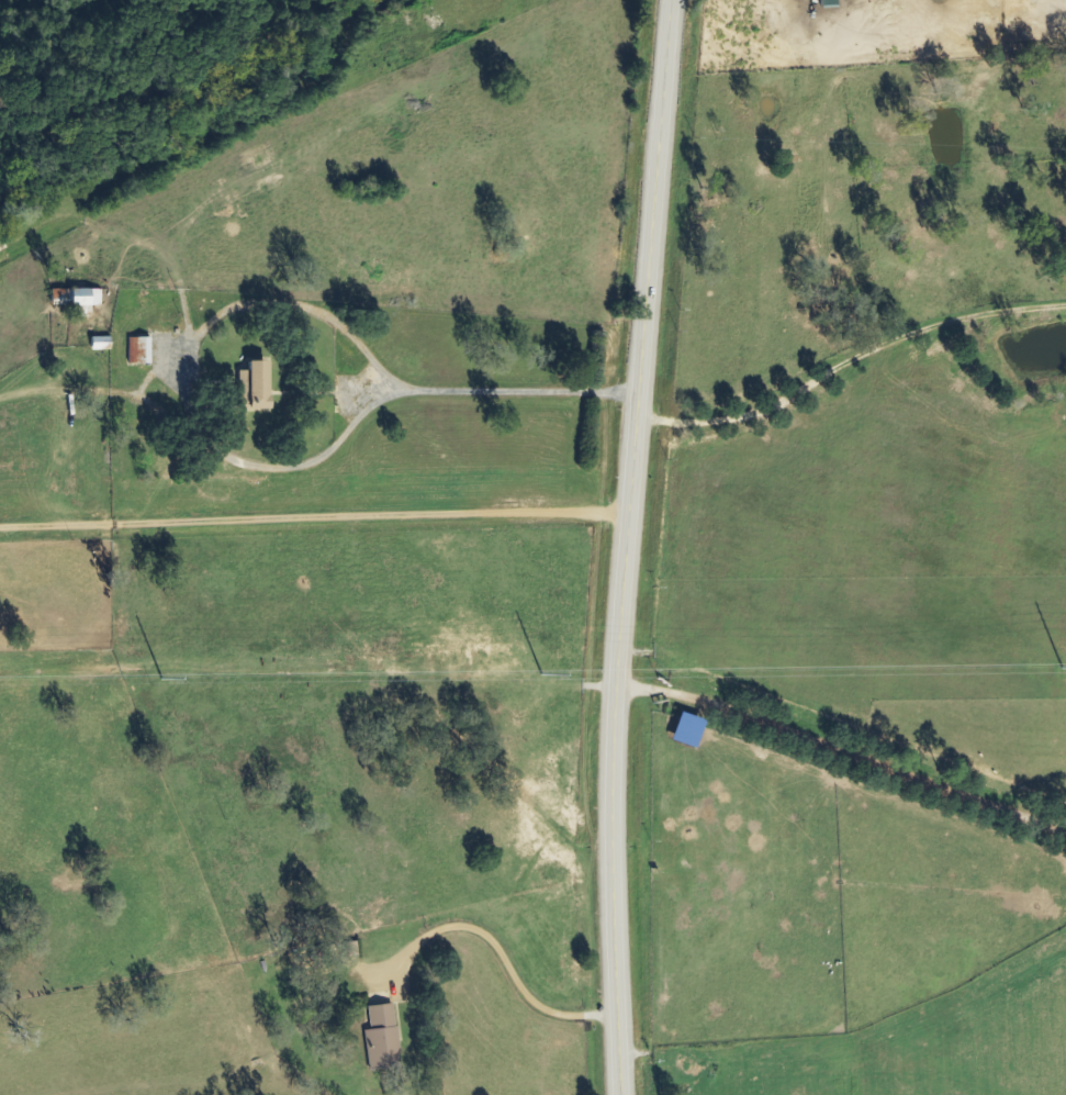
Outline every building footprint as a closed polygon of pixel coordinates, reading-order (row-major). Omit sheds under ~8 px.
[(102,291),(71,290),(71,307),(102,308),(102,291)] [(112,351),(111,338),(92,338),(92,351),(112,351)] [(130,365),(153,365),(152,338),(129,339),(130,365)] [(234,362),(243,362),(242,349),(262,348),(262,351),(265,350),(267,387),(262,387),(263,399),(235,400),(234,362)] [(671,741),(696,750),(706,722),(681,713),(671,741)] [(369,1008),(372,1032),(365,1033),(370,1072),(402,1068),(395,1005),(369,1008)]
